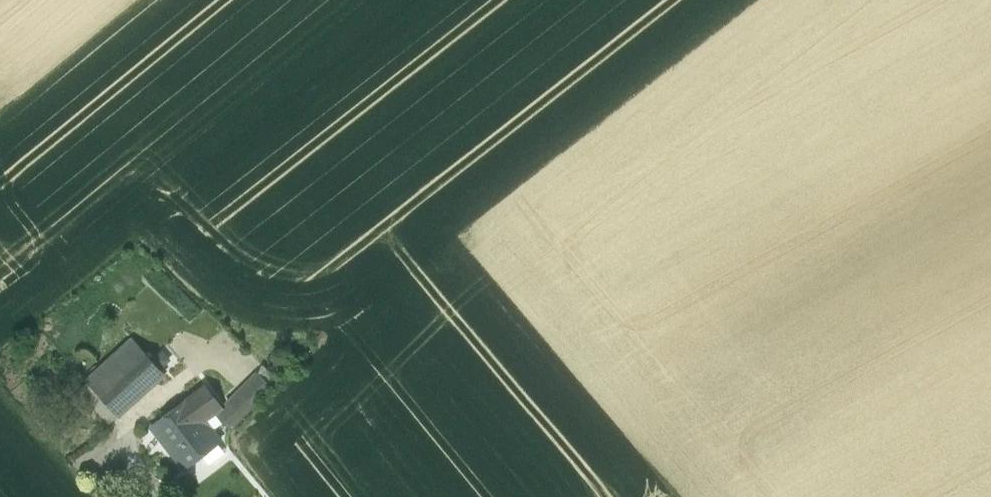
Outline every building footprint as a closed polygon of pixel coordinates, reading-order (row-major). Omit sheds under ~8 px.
[(97,375),(130,412),(177,370),(144,333),(97,375)] [(199,395),(160,424),(195,473),(231,447),(212,421),(238,402),(226,386),(204,402),(199,395)]
